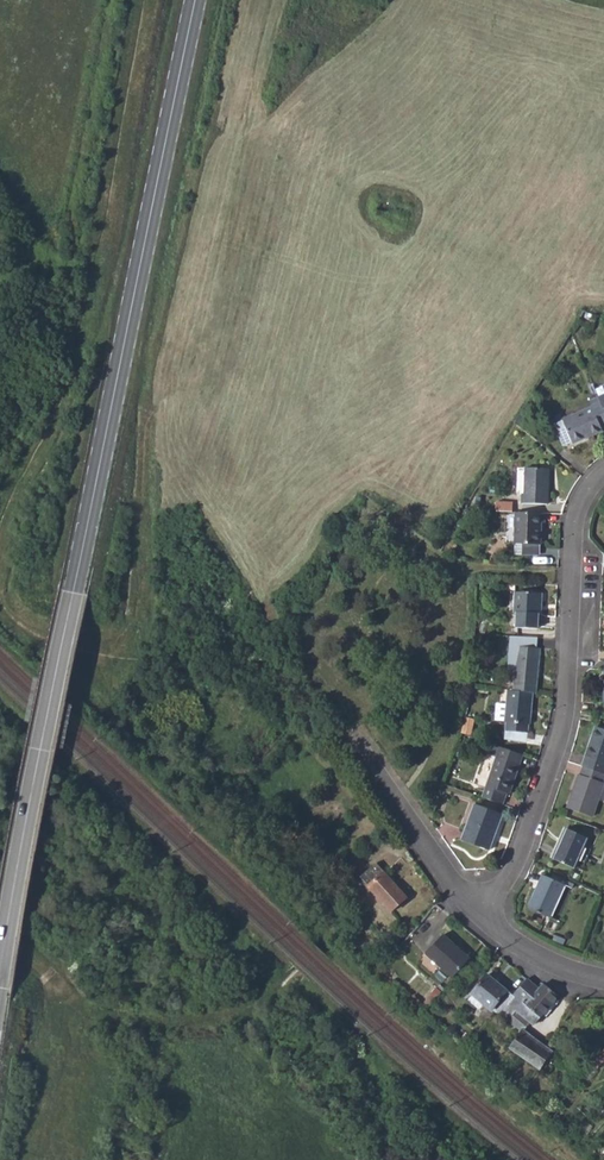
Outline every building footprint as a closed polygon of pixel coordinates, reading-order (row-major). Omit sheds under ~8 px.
[(588,401),(590,406),(600,402),(598,397),(588,401)] [(563,447),(572,443),(572,444),(602,432),(601,429),(603,428),(603,412),(600,402),(590,406),(591,407),(562,420),(562,422),(567,432),(558,436),(563,447)] [(532,411),(526,407),(516,424),(520,428),(527,417),(528,418),(532,411)] [(558,436),(567,432),(562,422),(553,426),(558,436)] [(522,493),(522,504),(547,504),(548,469),(525,468),(524,494),(522,493)] [(511,502),(495,501),(495,511),(511,511),(511,502)] [(506,536),(506,543),(523,544),(539,544),(540,544),(541,522),(543,522),(544,513),(515,513),(515,536),(506,536)] [(539,544),(523,544),(523,554),(538,555),(539,544)] [(516,613),(516,627),(538,628),(538,613),(541,613),(541,593),(515,592),(514,612),(516,613)] [(516,657),(513,690),(533,692),(535,692),(540,649),(513,646),(512,656),(516,657)] [(530,724),(533,692),(513,690),(507,690),(506,705),(504,721),(504,722),(506,723),(505,731),(527,733),(529,725),(530,724)] [(494,720),(504,721),(506,705),(496,704),(494,720)] [(465,718),(461,734),(469,737),(474,719),(465,718)] [(581,766),(583,766),(603,774),(603,730),(595,726),(581,766)] [(496,757),(482,797),(503,804),(507,792),(510,793),(523,755),(491,744),(482,741),(479,751),(496,757)] [(603,775),(603,774),(583,766),(580,775),(579,774),(567,808),(592,816),(603,783),(602,782),(603,775)] [(474,804),(461,840),(489,850),(502,814),(474,804)] [(588,838),(567,828),(553,858),(574,868),(575,866),(584,846),(588,838)] [(591,849),(584,846),(575,866),(582,869),(591,849)] [(385,872),(369,886),(391,911),(407,897),(385,872)] [(542,875),(528,908),(550,917),(564,884),(542,875)] [(442,936),(425,956),(451,980),(467,961),(453,949),(455,948),(442,936)] [(469,960),(455,948),(453,949),(467,961),(469,960)] [(488,1017),(493,1021),(498,1014),(513,995),(487,974),(471,994),(486,1006),(492,1012),(488,1017)] [(513,995),(530,1009),(540,1017),(543,1014),(555,1000),(558,996),(543,984),(539,988),(527,978),(513,995)] [(513,995),(498,1014),(522,1030),(509,1048),(541,1070),(553,1052),(523,1030),(529,1022),(532,1024),(535,1023),(540,1017),(530,1009),(513,995)] [(555,1000),(543,1014),(546,1016),(557,1002),(555,1000)] [(482,1012),(488,1017),(492,1012),(486,1006),(482,1012)]
